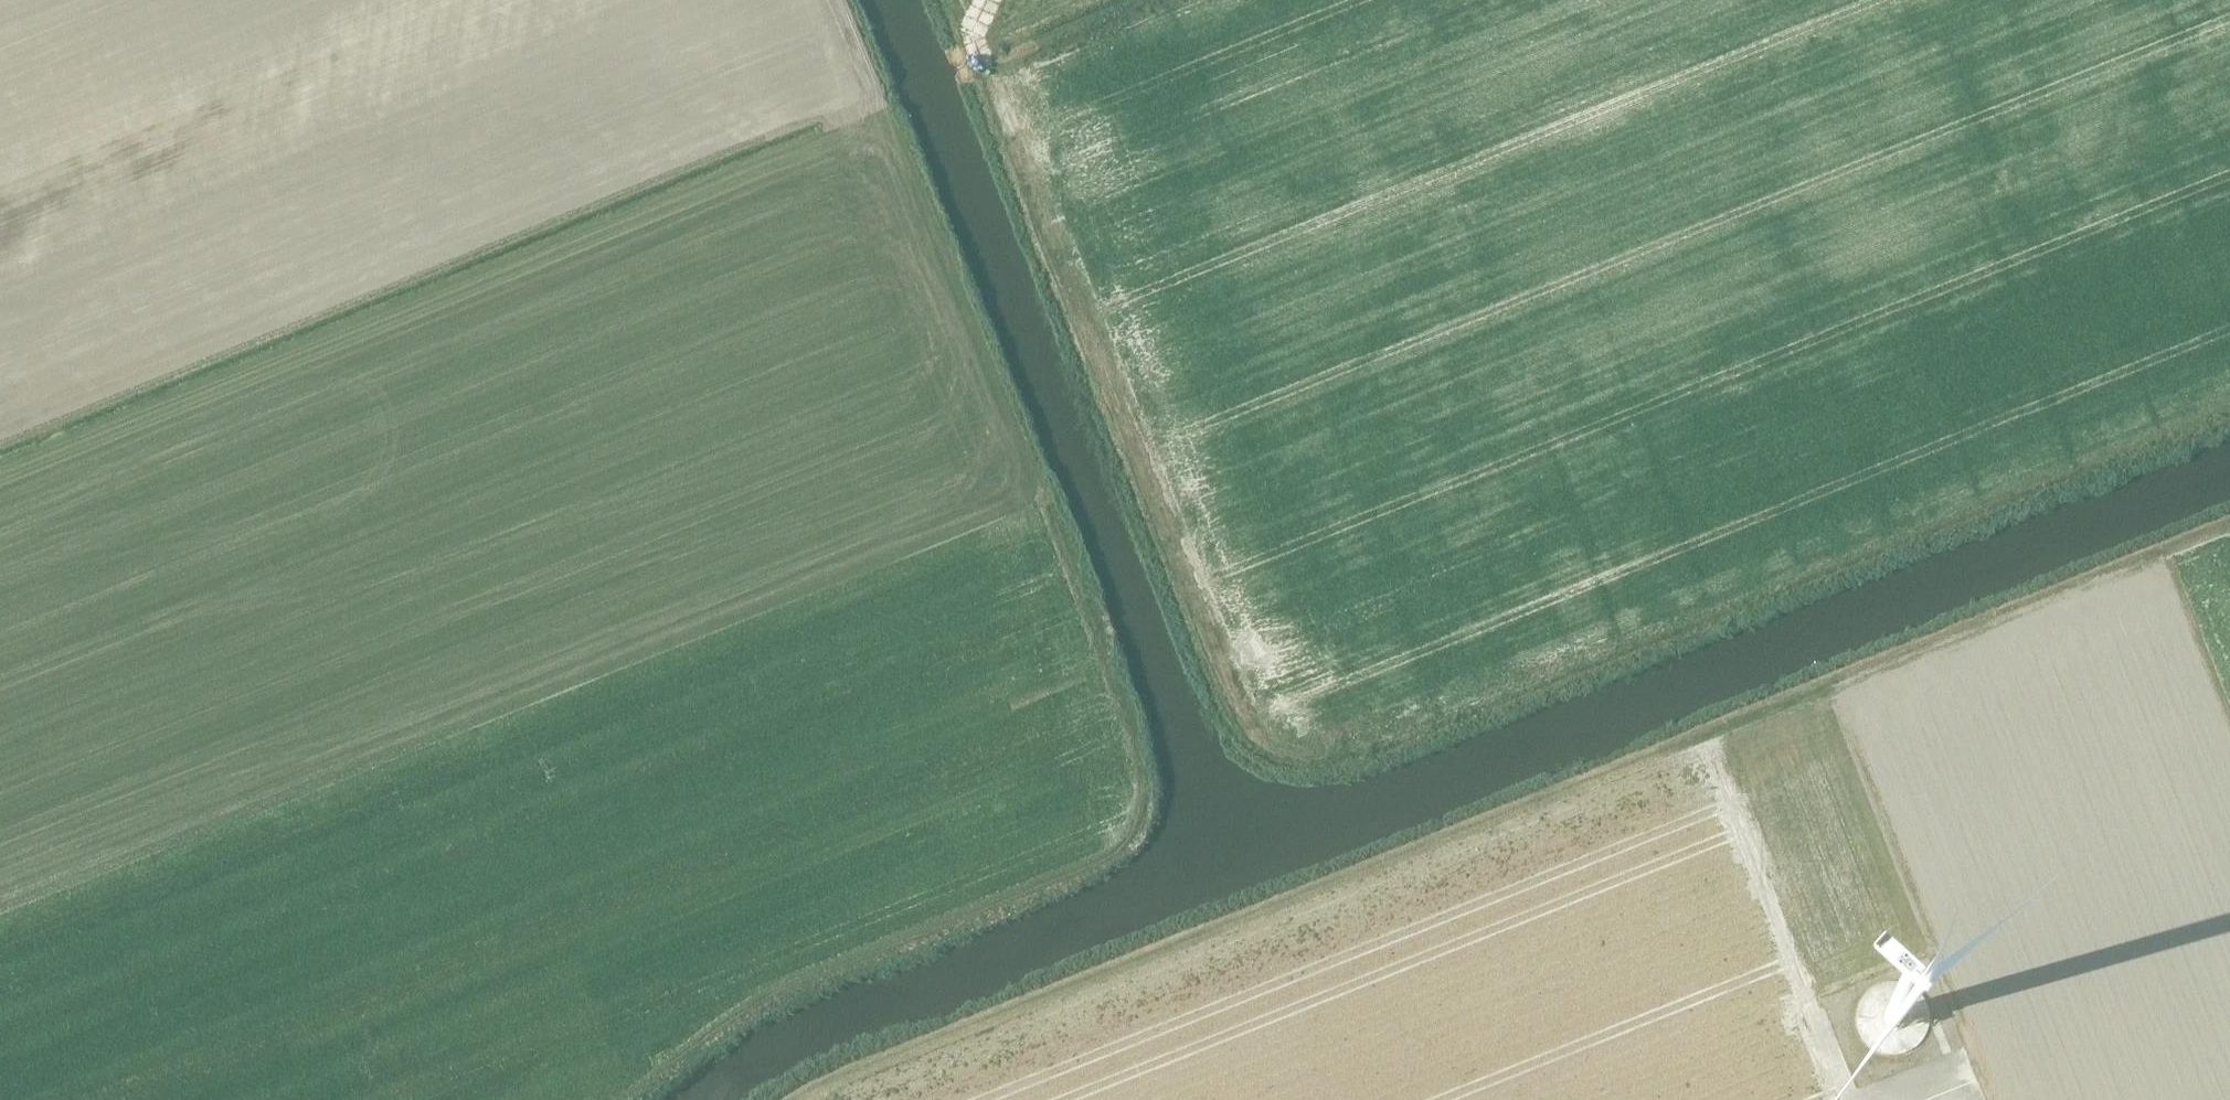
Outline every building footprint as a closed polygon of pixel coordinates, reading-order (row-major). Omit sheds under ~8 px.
[(1893,1009),(1892,1009),(1891,1009),(1890,1010),(1889,1010),(1888,1010),(1887,1011),(1886,1012),(1885,1012),(1885,1013),(1884,1013),(1884,1014),(1883,1015),(1883,1016),(1883,1017),(1882,1018),(1882,1019),(1882,1020),(1883,1021),(1883,1022),(1883,1023),(1884,1024),(1884,1025),(1885,1025),(1885,1026),(1886,1027),(1887,1027),(1887,1028),(1888,1028),(1889,1028),(1890,1028),(1891,1029),(1892,1029),(1893,1029),(1894,1029),(1895,1029),(1896,1028),(1897,1027),(1898,1027),(1899,1027),(1899,1026),(1900,1025),(1901,1024),(1901,1023),(1901,1022),(1902,1022),(1902,1021),(1902,1020),(1902,1019),(1902,1018),(1902,1017),(1901,1016),(1901,1015),(1901,1014),(1900,1013),(1899,1012),(1898,1011),(1897,1011),(1896,1010),(1895,1010),(1894,1009),(1893,1009)]
